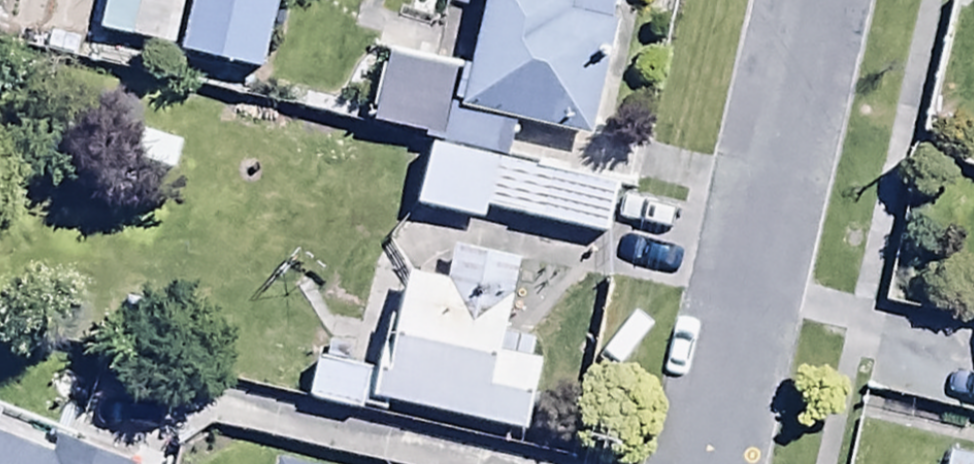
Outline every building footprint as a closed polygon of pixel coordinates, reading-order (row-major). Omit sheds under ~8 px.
[(276,0),(186,0),(176,51),(264,67),(276,0)] [(455,99),(591,133),(621,14),(607,11),(610,0),(480,0),(455,99)] [(454,65),(385,50),(383,59),(375,58),(361,122),(510,153),(516,122),(445,107),(454,65)] [(522,146),(519,158),(421,137),(407,204),(478,220),(481,202),(603,227),(611,190),(625,193),(632,156),(573,144),(570,156),(522,146)] [(500,331),(515,251),(444,238),(438,270),(403,264),(391,329),(380,326),(367,398),(523,427),(535,358),(525,356),(528,336),(500,331)] [(365,362),(310,352),(302,398),(357,408),(365,362)] [(140,452),(64,420),(61,428),(0,402),(0,463),(135,463),(140,452)] [(944,446),(941,463),(973,463),(973,451),(944,446)] [(270,463),(311,463),(273,455),(270,463)]
